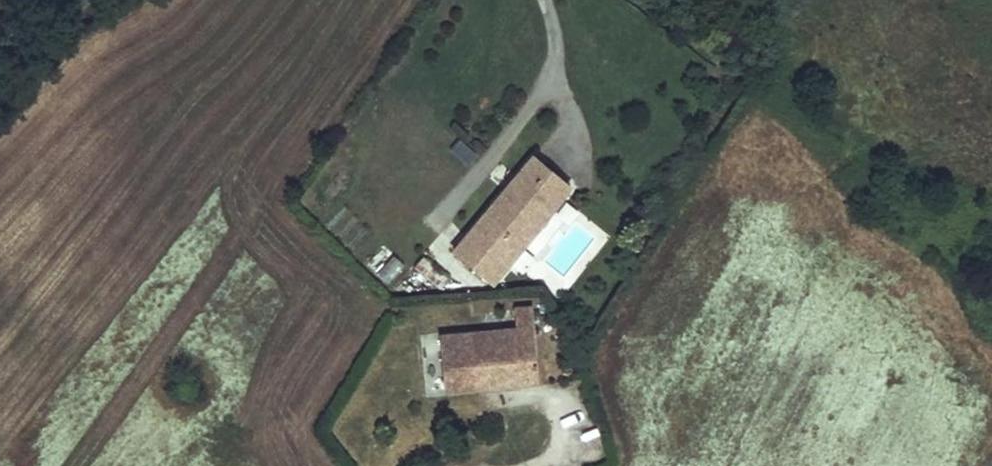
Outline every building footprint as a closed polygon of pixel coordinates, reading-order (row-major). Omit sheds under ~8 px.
[(467,166),(484,148),(462,127),(445,145),(467,166)] [(454,250),(492,283),(572,185),(534,152),(523,165),(501,193),(454,250)] [(374,267),(384,281),(404,267),(394,252),(374,267)] [(427,374),(430,389),(540,378),(532,309),(450,313),(451,332),(435,333),(428,344),(432,373),(427,374)]
